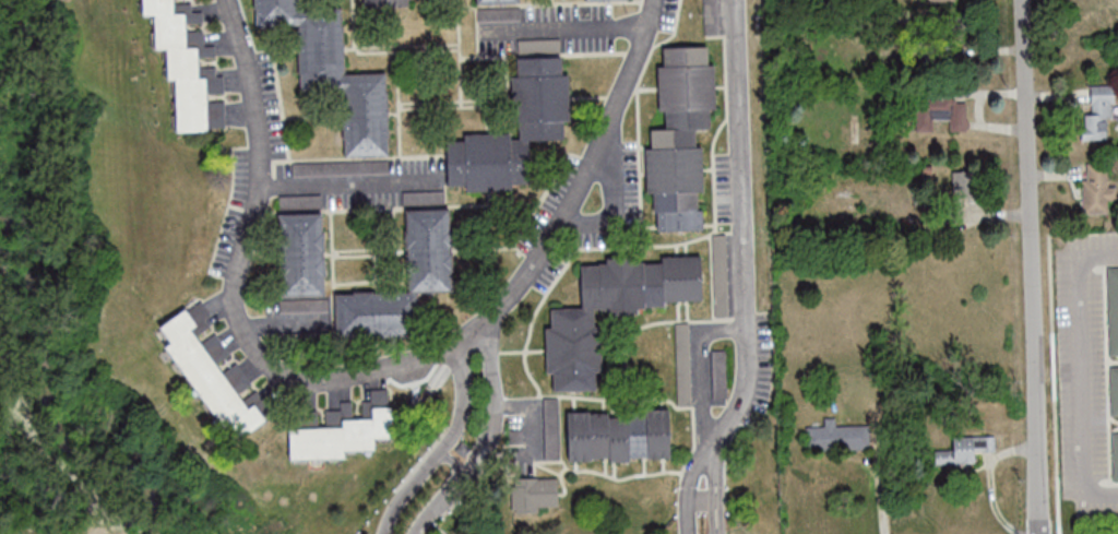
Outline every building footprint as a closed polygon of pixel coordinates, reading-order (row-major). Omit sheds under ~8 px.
[(209,133),(225,127),(225,103),(212,103),(212,69),(201,69),(201,60),(209,60),(215,58),(215,47),(204,47),(204,31),(204,26),(204,12),(195,12),(191,3),(191,0),(143,0),(143,15),(155,15),(156,49),(168,49),(168,80),(176,80),(177,133),(209,133)] [(386,74),(344,75),(343,7),(300,8),(299,0),(255,0),(256,29),(299,28),(301,93),(343,92),(345,157),(389,155),(386,74)] [(701,230),(701,146),(696,146),(696,128),(712,128),(712,110),(717,110),(716,65),(709,65),(709,47),(663,47),(663,65),(659,65),(659,111),(665,111),(665,129),(651,129),(651,148),(646,148),(647,194),(655,194),(656,231),(701,230)] [(571,138),(567,74),(564,74),(563,57),(518,59),(519,76),(513,76),(516,132),(464,135),(464,140),(446,141),(449,186),(466,185),(466,192),(513,190),(513,183),(530,183),(528,141),(571,138)] [(1083,116),(1082,140),(1112,140),(1113,85),(1092,85),(1091,116),(1083,116)] [(967,131),(967,97),(915,97),(915,132),(934,131),(933,120),(949,120),(949,131),(967,131)] [(1083,214),(1115,214),(1116,186),(1107,186),(1107,164),(1083,163),(1083,214)] [(455,291),(452,207),(404,209),(408,291),(335,293),(337,337),(417,334),(416,292),(455,291)] [(325,297),(325,213),(279,214),(279,298),(325,297)] [(547,391),(604,389),(601,313),(638,312),(638,304),(703,301),(701,255),(661,257),(661,260),(580,263),(582,307),(551,309),(552,327),(545,328),(547,391)] [(1108,266),(1108,355),(1117,355),(1117,266),(1108,266)] [(214,426),(250,431),(270,419),(271,410),(259,390),(248,396),(239,395),(251,388),(237,365),(227,371),(218,370),(219,362),(229,356),(217,338),(212,337),(201,343),(198,337),(198,332),(206,328),(208,315),(201,303),(159,327),(168,342),(167,347),(214,426)] [(290,462),(345,459),(344,452),(375,451),(375,441),(393,440),(391,391),(371,391),(371,401),(357,401),(357,403),(340,403),(340,410),(324,411),(325,427),(318,428),(317,413),(301,414),(302,429),(288,429),(290,462)] [(568,462),(670,460),(669,409),(567,412),(568,462)] [(860,426),(827,426),(827,428),(806,428),(806,449),(860,449),(860,426)] [(975,452),(995,452),(995,436),(954,436),(954,450),(936,450),(936,464),(975,464),(975,452)] [(558,480),(511,480),(511,511),(558,511),(558,480)]
